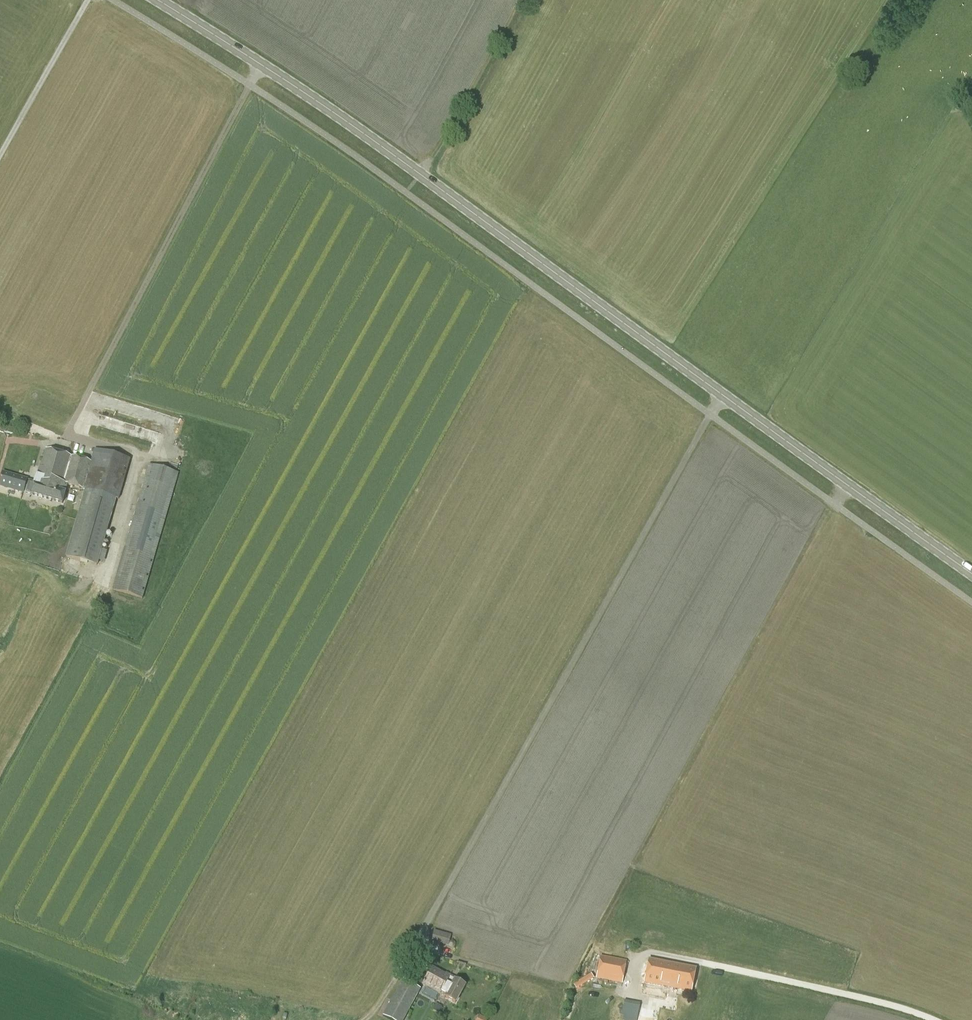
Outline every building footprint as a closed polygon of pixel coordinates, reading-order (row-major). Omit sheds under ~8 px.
[(3,433),(4,432),(13,434),(14,429),(14,428),(0,425),(0,432),(3,433)] [(92,461),(46,448),(41,467),(39,475),(37,475),(35,482),(30,481),(26,493),(63,503),(68,484),(86,489),(67,556),(97,565),(98,561),(104,563),(107,552),(102,550),(117,498),(119,499),(131,459),(95,449),(92,461)] [(142,598),(178,474),(149,465),(113,590),(142,598)] [(27,479),(2,472),(0,479),(0,487),(23,494),(27,479)] [(434,931),(431,942),(448,947),(451,935),(434,931)] [(622,984),(626,961),(600,956),(596,979),(622,984)] [(691,992),(696,968),(649,959),(644,983),(691,992)] [(432,968),(423,985),(424,986),(426,987),(439,994),(440,995),(445,997),(445,998),(455,1003),(465,986),(455,980),(450,977),(432,968)] [(594,979),(591,974),(573,985),(576,990),(594,979)] [(420,989),(403,979),(383,1016),(390,1019),(403,1019),(420,989)] [(578,996),(572,994),(564,1018),(569,1019),(578,996)] [(640,1003),(624,1000),(621,1016),(623,1017),(622,1019),(637,1019),(640,1003)] [(653,1010),(641,1007),(638,1019),(651,1019),(653,1010)]
